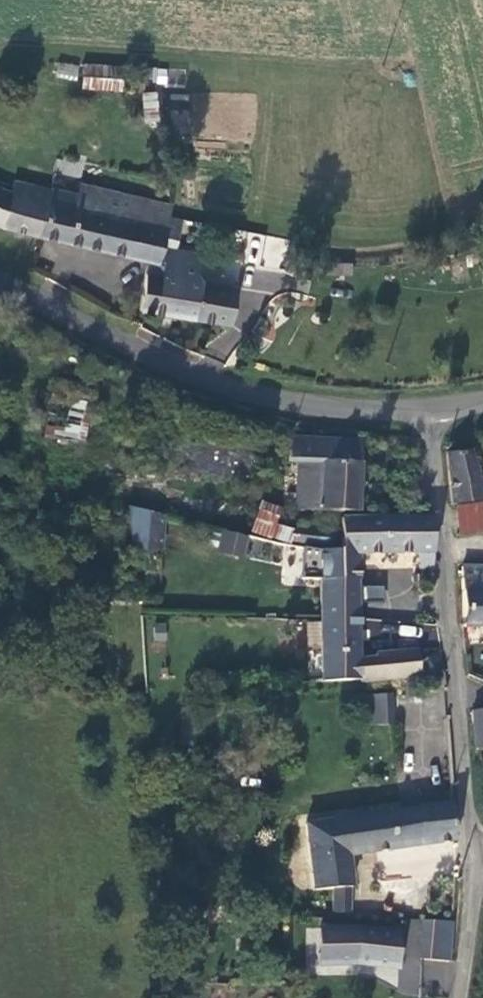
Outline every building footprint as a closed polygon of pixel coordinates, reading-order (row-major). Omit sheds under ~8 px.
[(80,61),(77,88),(119,92),(122,65),(80,61)] [(142,92),(144,123),(160,121),(157,91),(142,92)] [(37,236),(49,187),(14,180),(12,193),(0,188),(0,226),(7,229),(37,236)] [(149,261),(148,275),(161,276),(165,261),(160,259),(163,246),(164,240),(170,214),(172,206),(79,184),(78,193),(49,187),(37,236),(149,261)] [(178,217),(170,214),(164,240),(172,242),(178,217)] [(277,294),(287,239),(252,233),(247,263),(254,264),(249,290),(277,294)] [(165,261),(161,276),(148,275),(140,312),(230,327),(236,288),(200,282),(201,281),(195,276),(198,261),(193,253),(171,247),(163,246),(160,259),(165,261)] [(312,269),(313,256),(297,255),(296,267),(312,269)] [(320,274),(349,275),(350,265),(321,263),(320,274)] [(226,361),(232,345),(213,339),(208,354),(226,361)] [(92,390),(55,385),(46,440),(84,446),(92,390)] [(141,408),(146,410),(159,414),(162,403),(144,398),(141,408)] [(356,513),(360,442),(289,437),(287,463),(298,465),(295,509),(356,513)] [(470,452),(447,453),(452,504),(482,500),(482,488),(470,452)] [(288,544),(293,528),(277,523),(282,507),(260,500),(251,533),(288,544)] [(459,506),(459,533),(482,531),(482,504),(459,506)] [(126,506),(124,551),(159,553),(161,511),(126,506)] [(414,568),(429,568),(429,520),(334,525),(336,552),(314,549),(314,578),(354,578),(354,554),(413,551),(414,568)] [(247,539),(223,532),(218,555),(242,559),(247,539)] [(451,568),(459,626),(482,625),(482,567),(451,568)] [(316,657),(316,681),(354,678),(355,681),(415,676),(413,651),(374,653),(374,658),(358,659),(357,621),(356,603),(355,587),(354,578),(314,578),(314,623),(316,657)] [(376,586),(355,587),(356,603),(377,602),(376,586)] [(394,694),(375,692),(372,721),(391,723),(394,694)] [(466,709),(473,747),(482,747),(482,708),(466,709)] [(344,854),(453,848),(452,813),(303,821),(309,892),(326,891),(326,912),(347,915),(344,854)] [(445,963),(449,922),(429,920),(425,961),(445,963)] [(312,929),(311,963),(393,967),(395,933),(312,929)]
